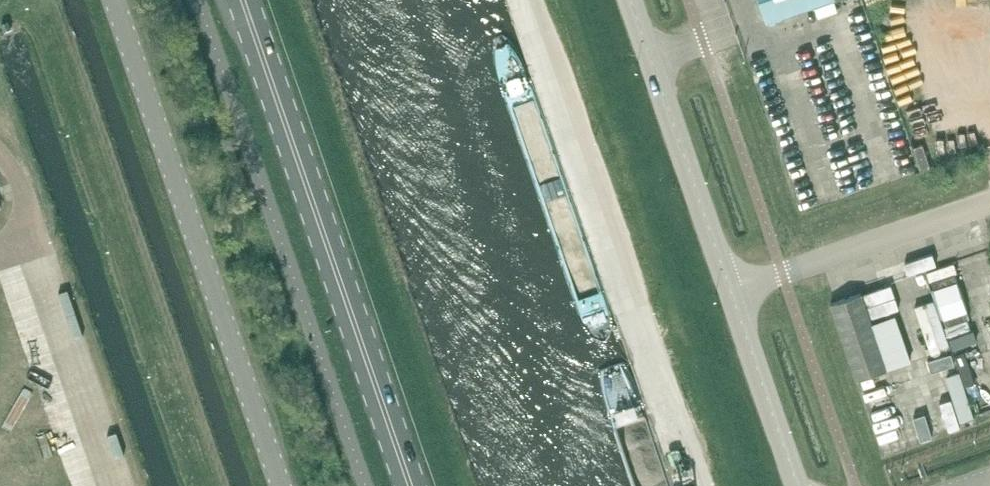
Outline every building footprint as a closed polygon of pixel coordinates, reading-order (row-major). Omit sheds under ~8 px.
[(828,0),(761,0),(767,20),(828,0)] [(12,28),(9,21),(1,24),(4,31),(12,28)] [(946,143),(935,147),(944,170),(955,166),(946,143)] [(887,369),(872,324),(861,293),(831,304),(857,379),(887,369)] [(896,316),(872,324),(887,369),(912,360),(896,316)] [(989,417),(989,367),(989,366),(967,371),(977,419),(989,417)]
